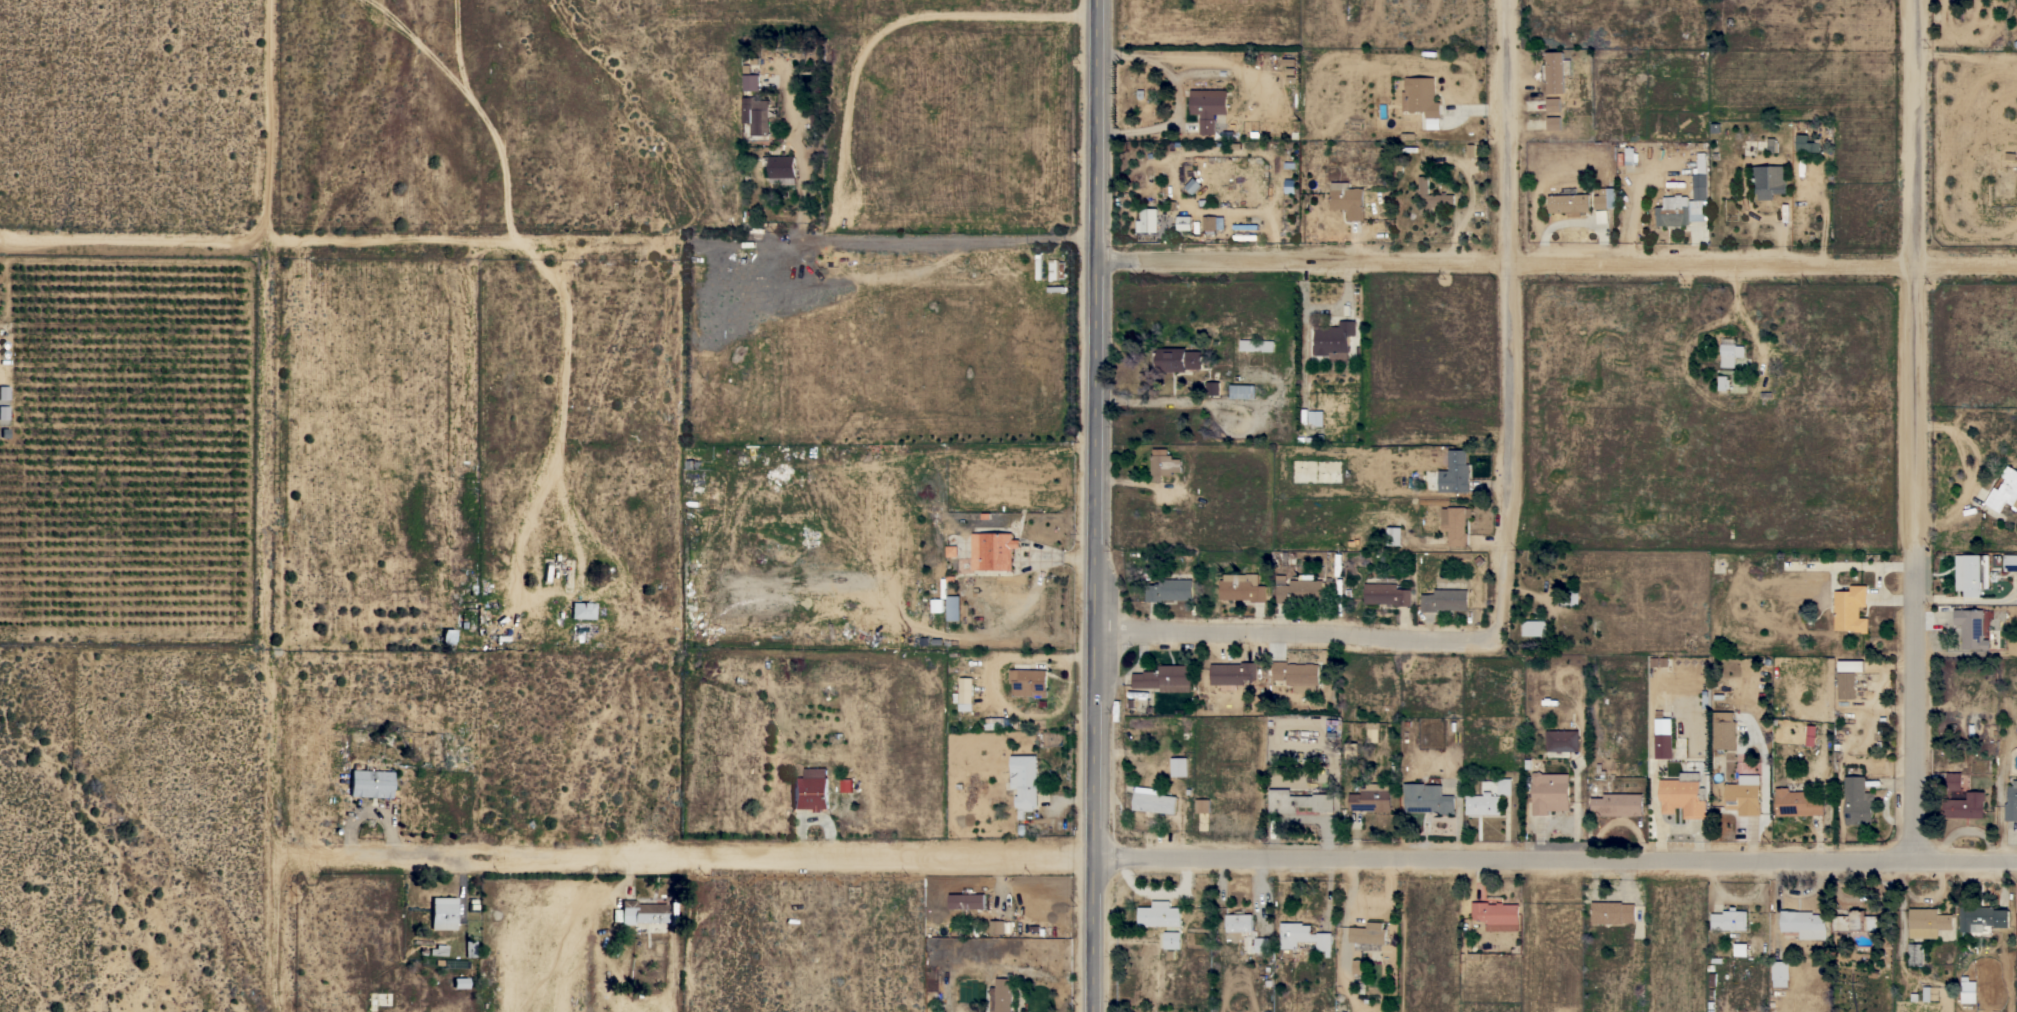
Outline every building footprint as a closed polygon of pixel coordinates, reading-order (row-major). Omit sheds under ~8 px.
[(1563,52),(1564,92),(1547,93),(1546,52),(1563,52)] [(743,74),(759,74),(759,90),(744,90),(743,74)] [(1440,102),(1440,118),(1439,118),(1439,129),(1426,129),(1426,118),(1426,111),(1416,111),(1414,113),(1410,113),(1409,111),(1408,111),(1408,110),(1403,110),(1402,91),(1406,91),(1405,77),(1408,77),(1409,78),(1435,77),(1435,102),(1440,102)] [(1227,90),(1227,114),(1214,114),(1214,118),(1215,118),(1215,134),(1200,134),(1200,119),(1201,119),(1201,114),(1190,114),(1191,90),(1227,90)] [(742,96),(756,96),(756,100),(768,100),(768,135),(751,135),(751,122),(742,122),(742,96)] [(1560,98),(1560,111),(1547,112),(1547,98),(1560,98)] [(1560,116),(1561,130),(1547,130),(1547,117),(1560,116)] [(1808,135),(1808,142),(1820,143),(1820,152),(1796,150),(1797,134),(1808,135)] [(1767,141),(1768,138),(1776,138),(1775,142),(1778,142),(1777,152),(1775,152),(1767,152),(1767,149),(1758,149),(1758,141),(1767,141)] [(1634,147),(1634,150),(1639,150),(1638,164),(1633,164),(1633,166),(1631,166),(1631,164),(1625,164),(1626,147),(1634,147)] [(781,156),(781,152),(785,152),(785,156),(795,156),(795,184),(782,184),(782,183),(773,183),(773,182),(770,182),(770,166),(766,166),(765,156),(781,156)] [(1707,199),(1694,200),(1693,174),(1694,174),(1694,168),(1697,168),(1697,159),(1698,159),(1698,152),(1705,152),(1707,199)] [(1786,193),(1773,193),(1773,199),(1758,200),(1758,193),(1755,193),(1754,174),(1752,175),(1752,166),(1786,165),(1786,193)] [(1428,176),(1428,195),(1441,195),(1441,192),(1445,192),(1445,195),(1454,195),(1454,207),(1432,207),(1432,212),(1422,212),(1422,196),(1419,196),(1419,193),(1417,193),(1417,189),(1419,189),(1419,176),(1428,176)] [(1295,179),(1295,193),(1285,193),(1285,179),(1295,179)] [(1349,188),(1355,188),(1356,188),(1359,188),(1360,188),(1363,188),(1363,207),(1364,207),(1364,220),(1348,220),(1348,209),(1339,209),(1339,210),(1334,210),(1334,209),(1331,209),(1331,189),(1332,189),(1332,182),(1349,182),(1349,188)] [(1616,208),(1608,208),(1609,209),(1595,209),(1594,195),(1598,195),(1598,188),(1606,187),(1607,195),(1608,194),(1608,188),(1615,188),(1616,208)] [(1589,194),(1590,211),(1581,211),(1581,216),(1568,217),(1568,212),(1549,213),(1548,195),(1589,194)] [(1664,206),(1663,197),(1676,196),(1676,194),(1682,194),(1682,197),(1688,196),(1688,200),(1705,200),(1705,220),(1690,221),(1690,225),(1656,226),(1656,215),(1655,215),(1655,212),(1656,212),(1655,207),(1664,206)] [(1157,232),(1135,232),(1135,220),(1141,220),(1141,208),(1157,208),(1157,232)] [(1192,216),(1192,230),(1177,230),(1177,216),(1192,216)] [(1217,230),(1203,230),(1203,216),(1216,216),(1224,216),(1224,229),(1217,229),(1217,230)] [(1329,355),(1315,355),(1315,354),(1312,354),(1312,345),(1315,345),(1315,326),(1339,326),(1339,321),(1355,321),(1355,326),(1356,326),(1356,334),(1355,334),(1355,336),(1348,336),(1348,347),(1350,347),(1350,352),(1348,352),(1348,353),(1348,361),(1329,361),(1329,359),(1329,355)] [(1721,354),(1721,343),(1722,343),(1722,338),(1736,339),(1735,345),(1745,346),(1744,357),(1735,357),(1735,367),(1721,367),(1721,354)] [(1274,341),(1274,352),(1240,350),(1240,339),(1274,341)] [(1158,372),(1158,368),(1154,368),(1154,353),(1158,353),(1158,348),(1187,348),(1187,351),(1202,351),(1202,369),(1186,369),(1186,372),(1158,372)] [(1727,375),(1727,379),(1729,379),(1729,388),(1727,388),(1727,390),(1718,390),(1718,375),(1727,375)] [(1220,395),(1206,395),(1207,382),(1220,382),(1220,395)] [(1255,385),(1255,398),(1230,398),(1230,385),(1255,385)] [(1323,411),(1323,426),(1316,426),(1315,422),(1308,423),(1308,411),(1323,411)] [(1152,454),(1153,454),(1153,448),(1168,448),(1167,454),(1172,454),(1172,458),(1181,458),(1180,466),(1182,466),(1182,471),(1172,471),(1172,475),(1161,475),(1161,481),(1153,481),(1153,475),(1151,475),(1152,454)] [(1449,449),(1467,449),(1466,463),(1469,463),(1468,492),(1438,491),(1439,470),(1448,470),(1449,449)] [(687,469),(687,468),(686,468),(686,460),(701,460),(701,469),(687,469)] [(2008,465),(2016,471),(2016,507),(2007,501),(2000,512),(1985,503),(1995,487),(1999,489),(2006,478),(2001,475),(2008,465)] [(1466,506),(1466,507),(1472,507),(1472,517),(1466,517),(1466,525),(1465,525),(1465,532),(1467,532),(1467,545),(1448,545),(1448,506),(1466,506)] [(1401,527),(1401,545),(1387,545),(1387,526),(1401,527)] [(1013,540),(1020,540),(1020,547),(1012,547),(1012,570),(972,569),(972,533),(981,533),(1013,533),(1013,540)] [(957,545),(957,556),(946,556),(946,546),(957,545)] [(2004,554),(2016,554),(2016,571),(2004,571),(2004,554)] [(1989,587),(1980,587),(1980,596),(1963,596),(1963,589),(1956,589),(1956,555),(1989,555),(1989,587)] [(1259,574),(1258,583),(1258,585),(1261,585),(1261,580),(1266,580),(1266,602),(1251,601),(1251,599),(1220,599),(1220,579),(1224,579),(1224,574),(1259,574)] [(1302,600),(1302,602),(1292,602),(1276,602),(1277,575),(1286,575),(1286,584),(1290,584),(1290,580),(1299,580),(1299,574),(1316,574),(1316,579),(1323,580),(1323,600),(1302,600)] [(1392,583),(1392,577),(1396,577),(1396,583),(1397,583),(1397,588),(1400,588),(1400,589),(1411,589),(1411,606),(1395,605),(1395,603),(1364,603),(1365,583),(1392,583)] [(1193,600),(1163,600),(1163,601),(1146,601),(1146,585),(1156,585),(1156,583),(1160,583),(1160,579),(1193,579),(1193,600)] [(1434,594),(1434,589),(1435,589),(1435,581),(1438,581),(1446,581),(1446,582),(1456,582),(1456,589),(1468,589),(1467,610),(1438,610),(1438,611),(1421,611),(1421,594),(1434,594)] [(1835,591),(1851,591),(1851,585),(1867,585),(1867,606),(1859,606),(1859,617),(1868,618),(1868,633),(1861,633),(1861,631),(1855,631),(1855,630),(1851,630),(1851,631),(1849,631),(1849,630),(1834,630),(1835,591)] [(961,595),(947,596),(947,620),(962,620),(961,595)] [(943,598),(943,612),(932,612),(932,599),(943,598)] [(571,602),(595,602),(594,618),(570,618),(571,602)] [(1983,639),(1989,639),(1989,649),(1961,649),(1961,624),(1954,624),(1954,609),(1983,609),(1983,639)] [(1545,620),(1545,635),(1521,635),(1522,620),(1545,620)] [(454,629),(454,643),(441,643),(441,635),(441,634),(442,634),(442,631),(441,631),(441,629),(454,629)] [(1864,660),(1864,671),(1839,671),(1839,660),(1864,660)] [(1288,661),(1288,664),(1290,664),(1290,663),(1296,663),(1296,664),(1306,664),(1306,663),(1312,663),(1312,664),(1318,664),(1318,685),(1315,685),(1315,692),(1293,692),(1293,685),(1286,685),(1286,680),(1273,680),(1273,661),(1288,661)] [(1241,664),(1241,662),(1256,662),(1256,679),(1243,679),(1243,684),(1237,684),(1237,689),(1219,689),(1219,684),(1210,684),(1210,663),(1241,664)] [(1191,665),(1191,685),(1190,685),(1190,691),(1160,691),(1160,688),(1132,688),(1132,673),(1144,673),(1144,671),(1158,671),(1158,665),(1191,665)] [(1047,670),(1046,691),(1047,691),(1047,697),(1033,696),(1033,695),(1013,695),(1013,680),(1019,680),(1019,669),(1047,670)] [(1838,672),(1855,672),(1855,698),(1838,699),(1838,672)] [(972,710),(958,710),(958,703),(959,703),(960,677),(973,678),(972,710)] [(1655,710),(1663,710),(1663,718),(1672,718),(1672,734),(1673,734),(1673,758),(1655,758),(1655,734),(1655,710)] [(1734,712),(1734,721),(1736,721),(1736,749),(1724,749),(1724,756),(1714,756),(1714,749),(1713,749),(1713,712),(1734,712)] [(996,717),(996,722),(997,722),(997,728),(985,729),(984,723),(985,723),(985,718),(996,717)] [(1816,726),(1814,746),(1805,745),(1807,725),(1816,726)] [(1579,731),(1579,751),(1570,751),(1570,757),(1547,757),(1547,751),(1546,751),(1546,731),(1579,731)] [(1037,807),(1015,807),(1015,795),(1018,795),(1018,788),(1011,788),(1011,755),(1037,755),(1037,807)] [(1187,757),(1188,776),(1171,776),(1171,758),(1187,757)] [(804,768),(826,768),(827,777),(828,777),(828,808),(822,808),(822,812),(814,812),(814,808),(791,809),(791,778),(804,777),(804,768)] [(391,771),(390,780),(392,780),(391,789),(390,798),(349,796),(350,770),(391,771)] [(1548,815),(1532,815),(1532,802),(1533,802),(1532,774),(1534,772),(1541,772),(1543,774),(1569,773),(1569,810),(1548,810),(1548,815)] [(1680,779),(1680,772),(1701,772),(1700,787),(1706,787),(1706,800),(1706,819),(1683,818),(1683,807),(1675,807),(1675,813),(1662,813),(1662,800),(1660,800),(1660,779),(1680,779)] [(1961,773),(1961,790),(1946,790),(1946,773),(1961,773)] [(1740,784),(1740,774),(1757,775),(1757,784),(1759,784),(1759,803),(1760,803),(1760,815),(1738,815),(1738,809),(1725,809),(1725,783),(1740,784)] [(1865,776),(1865,792),(1875,792),(1875,800),(1872,800),(1872,807),(1874,809),(1874,813),(1872,815),(1872,824),(1845,824),(1845,776),(1865,776)] [(1511,778),(1511,794),(1498,794),(1498,778),(1511,778)] [(852,779),(852,792),(840,792),(840,779),(852,779)] [(2014,780),(2016,780),(2016,821),(2004,820),(2005,803),(2007,803),(2007,801),(2008,801),(2008,785),(2013,785),(2014,780)] [(1367,789),(1367,784),(1390,783),(1390,789),(1391,789),(1391,805),(1391,812),(1375,812),(1375,810),(1349,810),(1349,794),(1361,794),(1361,789),(1367,789)] [(1424,783),(1424,789),(1425,789),(1425,785),(1442,785),(1442,796),(1454,796),(1454,810),(1455,810),(1455,814),(1437,814),(1437,812),(1405,812),(1405,793),(1404,793),(1404,783),(1424,783)] [(1135,792),(1136,792),(1136,786),(1161,789),(1160,795),(1177,796),(1175,814),(1133,809),(1135,792)] [(1776,788),(1789,787),(1789,792),(1807,791),(1807,798),(1823,797),(1823,814),(1776,816),(1776,788)] [(1290,789),(1290,796),(1313,796),(1313,794),(1334,794),(1334,811),(1313,811),(1313,807),(1296,807),(1296,813),(1269,813),(1269,789),(1290,789)] [(1966,799),(1967,791),(1985,792),(1985,801),(1983,801),(1983,818),(1943,817),(1943,799),(1966,799)] [(1466,795),(1484,795),(1484,792),(1492,792),(1492,796),(1500,796),(1500,814),(1466,814),(1466,795)] [(1591,815),(1592,798),(1604,798),(1604,793),(1643,794),(1643,816),(1591,815)] [(1252,795),(1252,813),(1213,813),(1213,794),(1252,795)] [(1209,813),(1196,813),(1196,799),(1209,799),(1209,813)] [(950,909),(950,894),(963,894),(963,888),(972,888),(972,894),(985,894),(985,908),(950,909)] [(431,897),(455,897),(455,918),(456,918),(456,922),(455,922),(455,929),(430,929),(431,897)] [(633,924),(620,924),(620,900),(635,900),(635,899),(664,899),(664,904),(666,904),(666,922),(633,922),(633,924)] [(1138,925),(1138,907),(1152,907),(1152,901),(1170,901),(1170,907),(1181,907),(1181,925),(1180,925),(1180,931),(1164,931),(1164,925),(1138,925)] [(1485,930),(1485,921),(1482,921),(1482,919),(1472,919),(1472,902),(1489,902),(1489,904),(1497,904),(1497,902),(1503,902),(1503,904),(1519,904),(1519,931),(1485,930)] [(1622,902),(1622,904),(1635,904),(1635,922),(1622,922),(1622,923),(1592,923),(1592,902),(1622,902)] [(1998,909),(2010,909),(2010,927),(1996,927),(1996,925),(1983,925),(1983,931),(1960,932),(1960,903),(1972,903),(1972,907),(1998,906),(1998,909)] [(1938,908),(1937,914),(1952,914),(1952,929),(1937,929),(1937,938),(1909,938),(1909,908),(1938,908)] [(1832,931),(1832,915),(1851,915),(1851,911),(1854,911),(1854,909),(1860,909),(1860,911),(1862,911),(1862,916),(1877,916),(1877,931),(1832,931)] [(1711,913),(1723,913),(1723,910),(1747,910),(1746,930),(1733,929),(1733,931),(1731,931),(1731,929),(1711,929),(1711,913)] [(1781,910),(1789,910),(1789,911),(1800,911),(1813,911),(1813,914),(1826,914),(1826,938),(1799,939),(1799,931),(1781,931),(1781,910)] [(1252,914),(1252,931),(1226,932),(1226,914),(1252,914)] [(991,920),(1004,920),(1004,934),(991,934),(991,920)] [(1370,943),(1370,950),(1355,950),(1355,942),(1349,941),(1350,927),(1367,927),(1368,921),(1383,922),(1383,928),(1386,929),(1385,943),(1370,943)] [(1281,922),(1303,922),(1303,925),(1311,925),(1311,933),(1317,933),(1317,932),(1331,932),(1331,950),(1330,950),(1330,957),(1325,957),(1325,950),(1317,950),(1317,941),(1298,941),(1298,948),(1281,948),(1281,922)] [(1181,932),(1180,948),(1164,948),(1164,931),(1181,932)] [(1882,946),(1881,933),(1891,933),(1891,946),(1882,946)] [(1269,937),(1269,951),(1255,951),(1255,937),(1269,937)] [(475,941),(475,956),(465,956),(465,941),(475,941)] [(1747,943),(1747,956),(1734,956),(1734,943),(1747,943)] [(1922,943),(1922,965),(1908,965),(1908,943),(1922,943)] [(429,954),(429,948),(435,948),(435,944),(446,945),(445,955),(429,954)] [(1353,959),(1366,960),(1366,974),(1353,973),(1353,959)] [(1772,961),(1788,961),(1789,979),(1788,979),(1788,986),(1773,986),(1773,979),(1772,979),(1772,961)] [(1961,1002),(1961,981),(1961,976),(1969,976),(1969,981),(1976,981),(1976,1002),(1967,1002),(1967,1005),(1962,1005),(1962,1002),(1961,1002)] [(453,988),(453,978),(467,978),(467,988),(453,988)] [(1013,978),(1011,1011),(995,1011),(996,978),(1013,978)] [(1923,986),(1931,986),(1931,1001),(1923,1001),(1923,986)]
